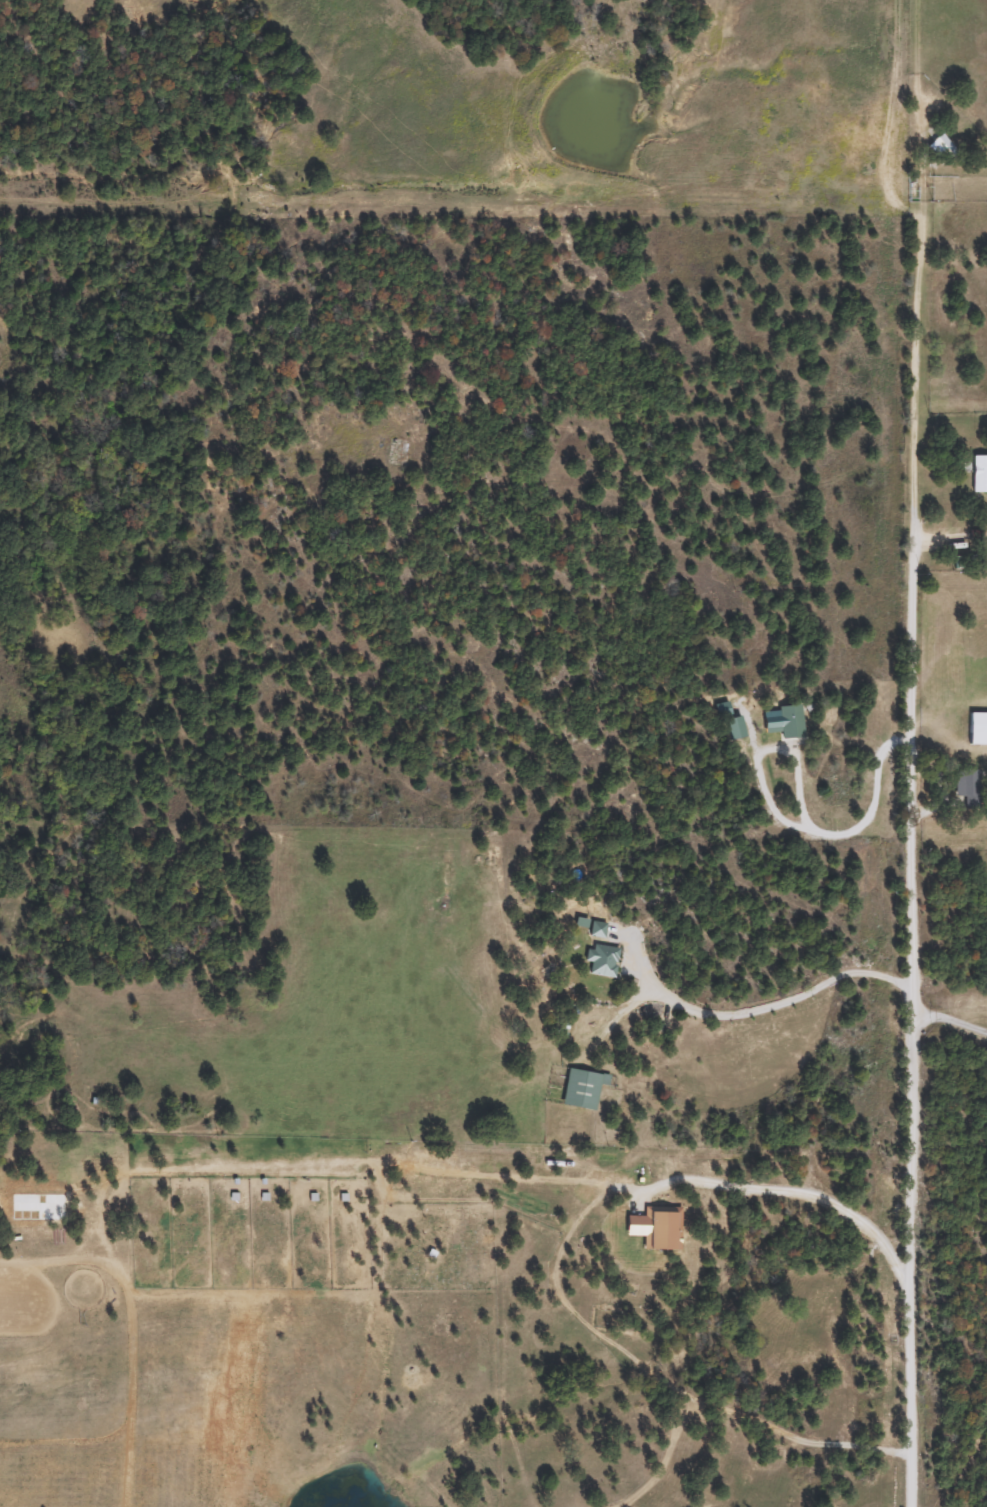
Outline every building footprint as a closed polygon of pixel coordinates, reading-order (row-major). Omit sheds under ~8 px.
[(986,492),(986,457),(972,457),(972,492),(986,492)] [(986,745),(986,713),(968,713),(968,745),(986,745)] [(978,770),(955,769),(955,796),(964,796),(964,809),(978,809),(978,770)] [(589,936),(604,938),(606,923),(590,921),(589,936)] [(617,948),(589,944),(586,961),(589,961),(587,973),(614,977),(617,948)] [(595,1111),(601,1073),(567,1067),(561,1105),(595,1111)] [(674,1250),(674,1212),(648,1211),(648,1215),(625,1215),(625,1235),(646,1236),(646,1249),(674,1250)]
